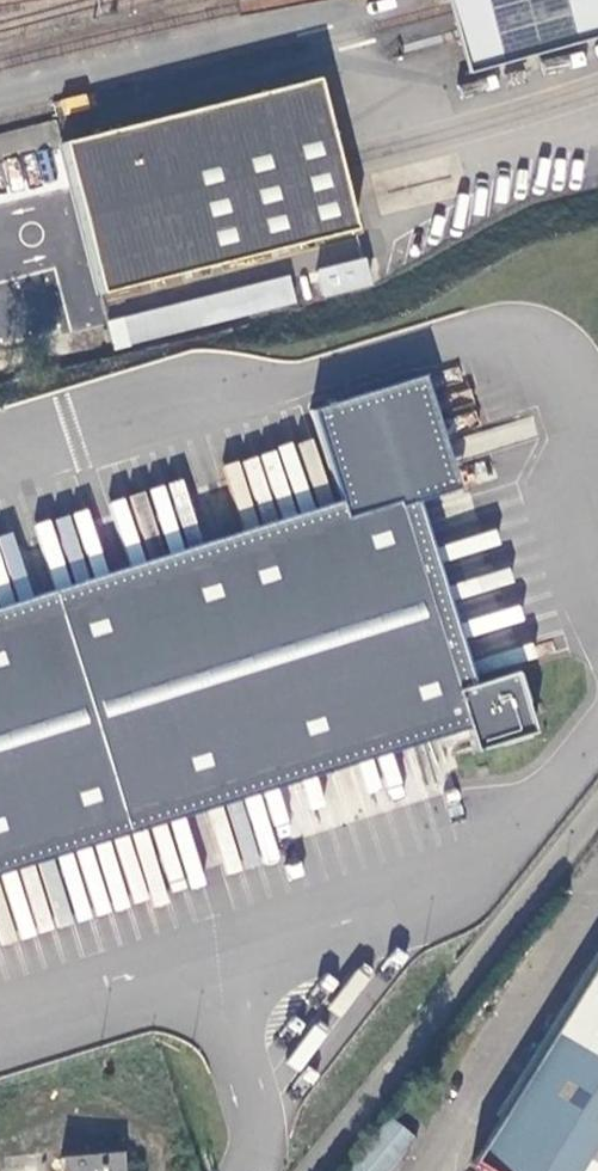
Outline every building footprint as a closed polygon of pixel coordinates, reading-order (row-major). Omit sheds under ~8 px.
[(462,73),(597,37),(597,0),(443,0),(445,10),(452,34),(462,73)] [(316,80),(65,144),(98,293),(353,229),(338,163),(316,80)] [(354,233),(329,239),(335,261),(360,255),(354,233)] [(360,257),(313,269),(319,292),(366,281),(360,257)] [(285,276),(121,317),(127,341),(291,300),(285,276)] [(436,720),(441,736),(461,730),(468,753),(528,735),(509,673),(451,691),(394,509),(453,490),(417,377),(306,411),(340,519),(0,625),(0,856),(436,720)] [(89,919),(77,876),(78,876),(73,856),(0,876),(0,939),(1,943),(89,919)] [(475,1164),(487,1170),(597,1170),(597,966),(475,1164)] [(382,1117),(341,1170),(386,1170),(412,1138),(382,1117)] [(61,1160),(62,1170),(121,1170),(120,1155),(61,1160)]
